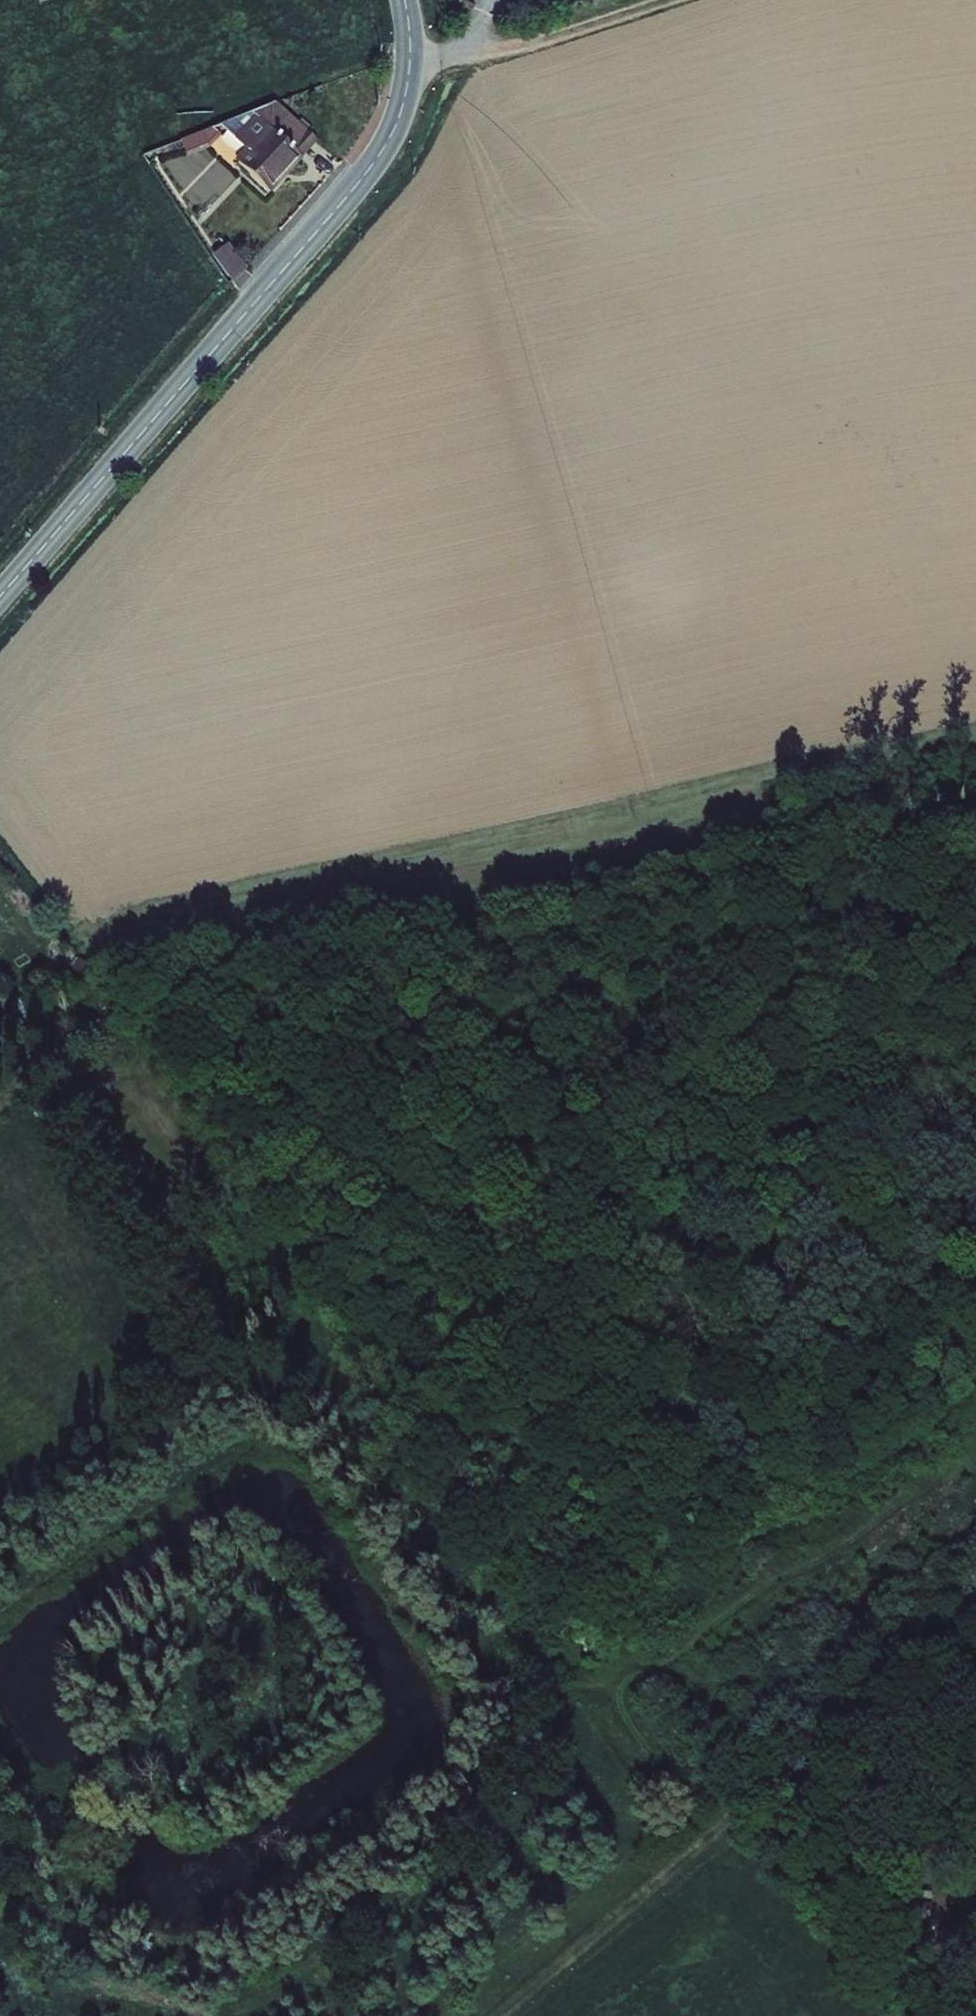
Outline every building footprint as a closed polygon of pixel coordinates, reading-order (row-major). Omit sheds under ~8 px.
[(298,124),(276,104),(222,127),(244,151),(231,163),(270,196),(302,161),(301,160),(317,143),(308,135),(306,133),(307,132),(298,124)] [(301,120),(298,124),(307,132),(306,133),(308,135),(313,130),(301,120)] [(211,128),(180,141),(187,158),(209,150),(220,137),(211,128)] [(232,283),(246,269),(228,245),(212,256),(232,283)] [(1,1023),(0,1024),(0,1041),(9,1033),(1,1023)]
